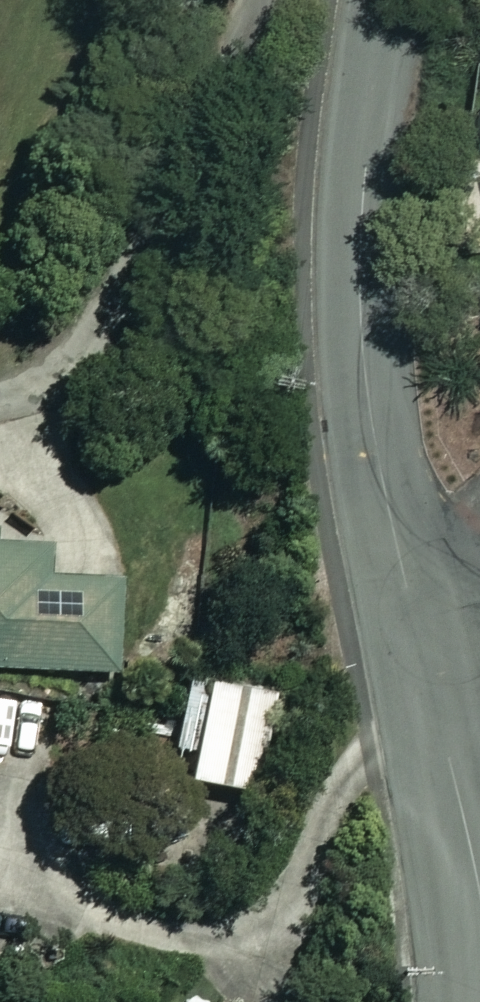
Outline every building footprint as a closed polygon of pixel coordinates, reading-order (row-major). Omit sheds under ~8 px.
[(118,668),(121,575),(42,573),(43,536),(0,534),(0,665),(118,668)] [(279,688),(191,666),(172,741),(193,747),(186,773),(253,790),(279,688)]
